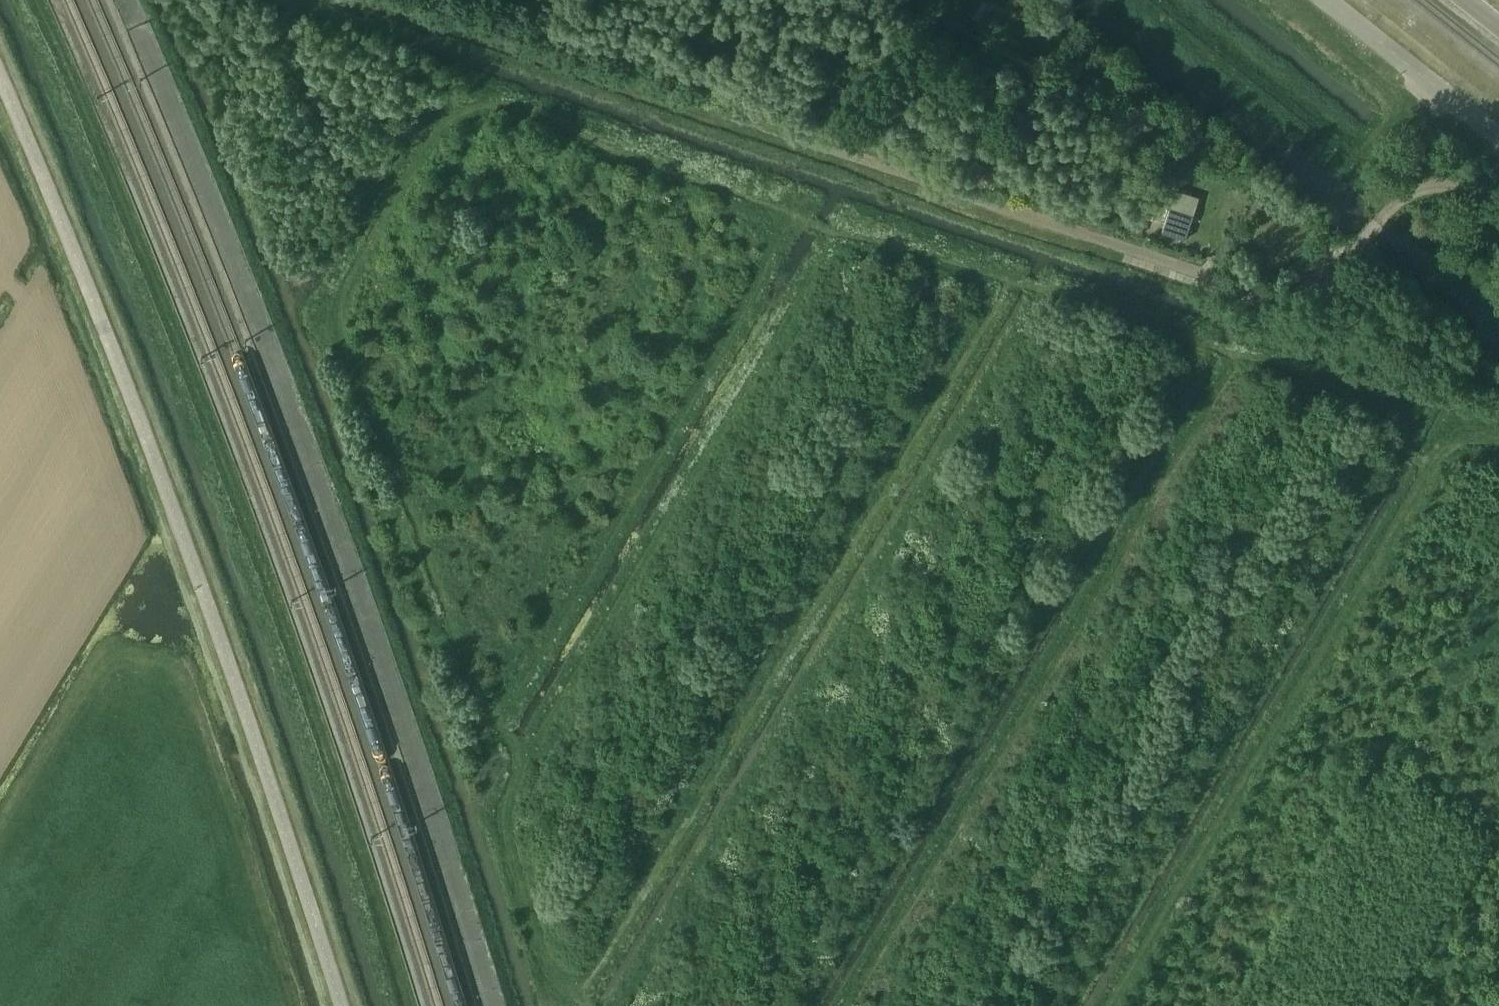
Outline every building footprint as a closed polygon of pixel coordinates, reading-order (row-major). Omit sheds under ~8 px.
[(1169,208),(1161,232),(1184,240),(1184,239),(1192,216),(1169,208)]
